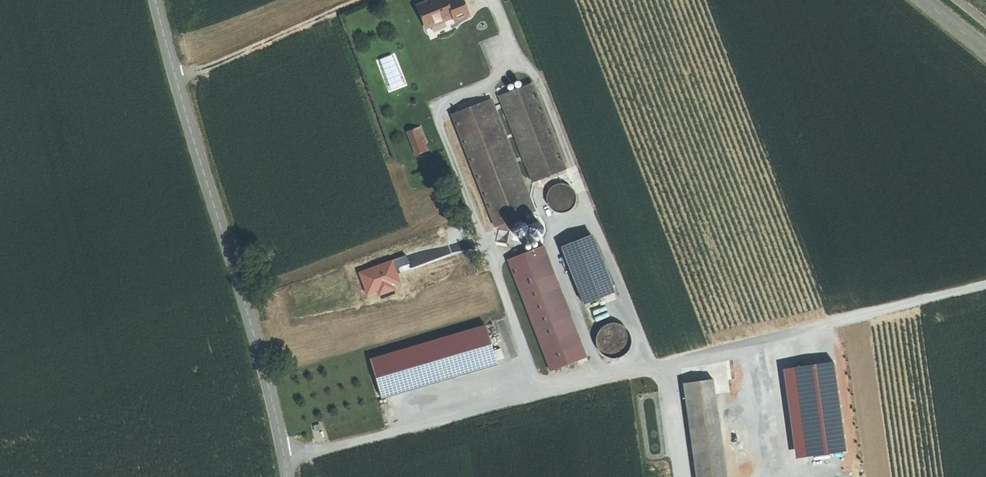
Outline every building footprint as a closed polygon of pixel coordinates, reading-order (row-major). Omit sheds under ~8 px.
[(417,7),(426,29),(452,18),(454,22),(467,16),(461,0),(454,0),(446,3),(444,4),(442,0),(434,0),(417,7)] [(532,84),(502,96),(535,183),(566,170),(532,84)] [(488,101),(451,116),(495,228),(531,214),(509,157),(488,101)] [(420,127),(407,133),(416,155),(423,153),(420,145),(425,143),(420,127)] [(547,198),(547,203),(548,206),(550,210),(553,212),(556,213),(560,214),(563,214),(566,213),(568,212),(571,210),(572,208),(574,206),(575,204),(575,201),(575,198),(574,193),(573,192),(569,188),(567,186),(564,186),(560,185),(556,186),(552,188),(549,193),(547,198)] [(521,236),(523,235),(525,233),(526,231),(526,229),(525,227),(524,225),(522,224),(521,223),(518,223),(516,223),(514,225),(512,228),(512,231),(513,232),(515,235),(517,236),(519,236),(521,236)] [(591,235),(561,247),(584,305),(613,293),(591,235)] [(540,247),(507,260),(550,372),(583,359),(540,247)] [(398,266),(412,262),(409,254),(396,259),(398,266)] [(368,287),(399,279),(394,261),(364,269),(368,287)] [(609,325),(603,328),(600,331),(597,337),(596,344),(597,348),(600,352),(603,356),(606,358),(613,359),(616,359),(621,358),(625,355),(629,349),(631,346),(631,342),(629,335),(626,330),(621,326),(614,325),(609,325)] [(485,326),(414,347),(424,386),(496,365),(485,326)] [(835,361),(790,366),(801,457),(854,450),(842,346),(834,347),(835,361)] [(381,399),(424,386),(414,347),(370,360),(381,399)] [(682,383),(695,476),(726,476),(712,379),(682,383)]
